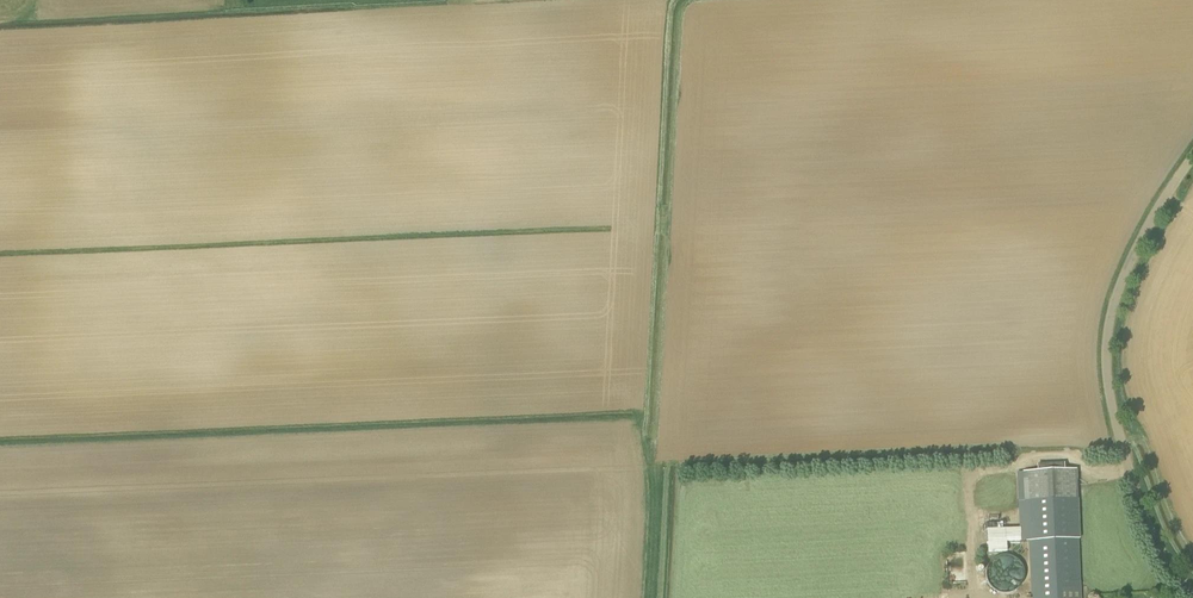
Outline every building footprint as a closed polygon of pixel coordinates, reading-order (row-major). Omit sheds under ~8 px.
[(1064,464),(1037,465),(1037,471),(1026,471),(1029,541),(1031,541),(1033,597),(1081,597),(1078,538),(1080,538),(1076,469),(1065,470),(1064,464)] [(1016,524),(982,527),(985,550),(996,549),(995,539),(1017,537),(1016,524)] [(1005,593),(1008,593),(1011,592),(1014,591),(1017,590),(1019,588),(1021,585),(1023,583),(1024,580),(1024,577),(1025,574),(1024,571),(1024,568),(1023,565),(1021,563),(1019,561),(1017,559),(1014,557),(1011,556),(1008,555),(1005,555),(1002,555),(1000,556),(997,557),(994,559),(992,561),(990,563),(988,565),(987,568),(987,571),(986,574),(987,577),(987,580),(988,583),(990,585),(992,588),(994,590),(997,591),(1000,592),(1002,593),(1005,593)]
